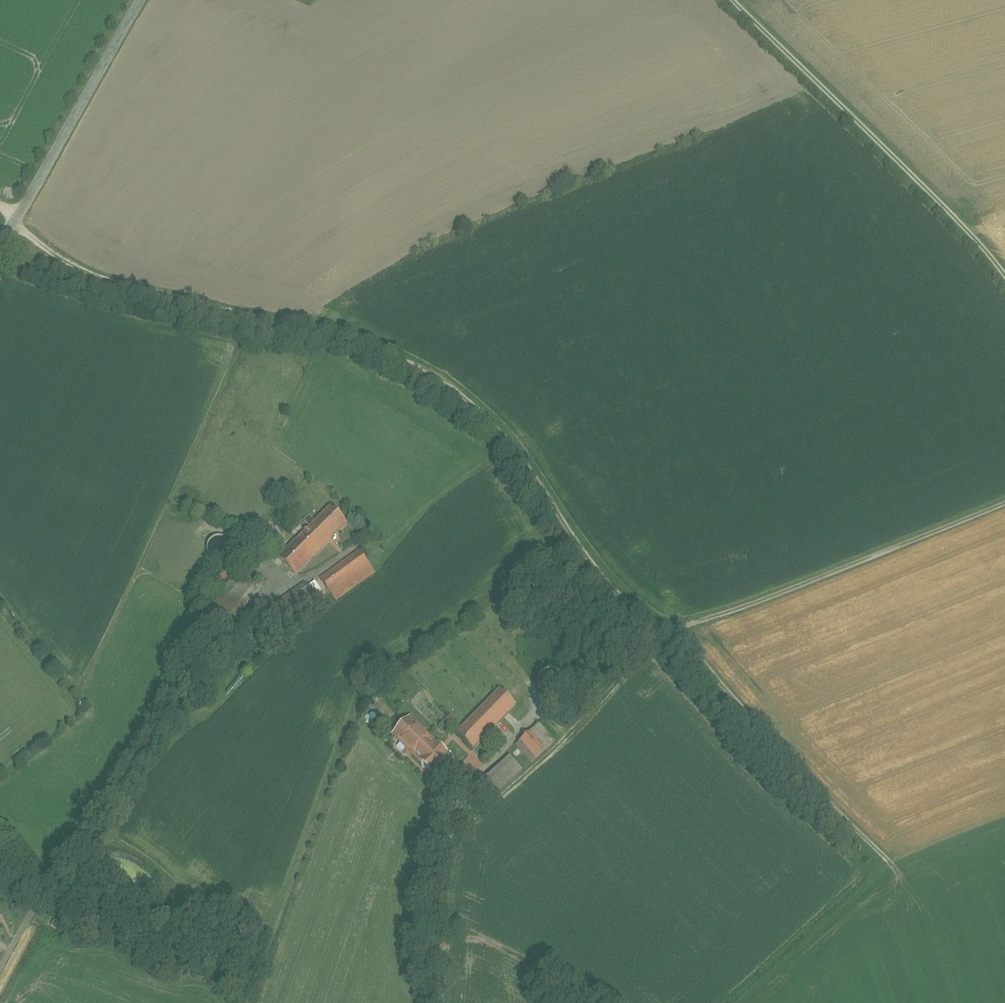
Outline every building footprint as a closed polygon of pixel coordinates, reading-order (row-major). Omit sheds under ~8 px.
[(331,504),(278,559),(297,578),(350,522),(331,504)] [(224,561),(227,559),(230,556),(231,552),(231,548),(230,544),(228,540),(224,538),(220,537),(216,537),(212,539),(209,542),(207,546),(206,550),(207,554),(209,558),(212,560),(216,562),(220,562),(224,561)] [(318,578),(335,603),(375,575),(358,551),(318,578)] [(242,577),(215,612),(229,624),(257,589),(242,577)] [(304,582),(268,609),(281,626),(323,594),(313,582),(307,587),(304,582)] [(500,689),(454,733),(474,753),(519,709),(500,689)] [(444,722),(453,730),(460,722),(451,714),(444,722)] [(408,717),(390,735),(435,781),(454,763),(408,717)] [(539,724),(514,747),(530,765),(555,743),(539,724)]
